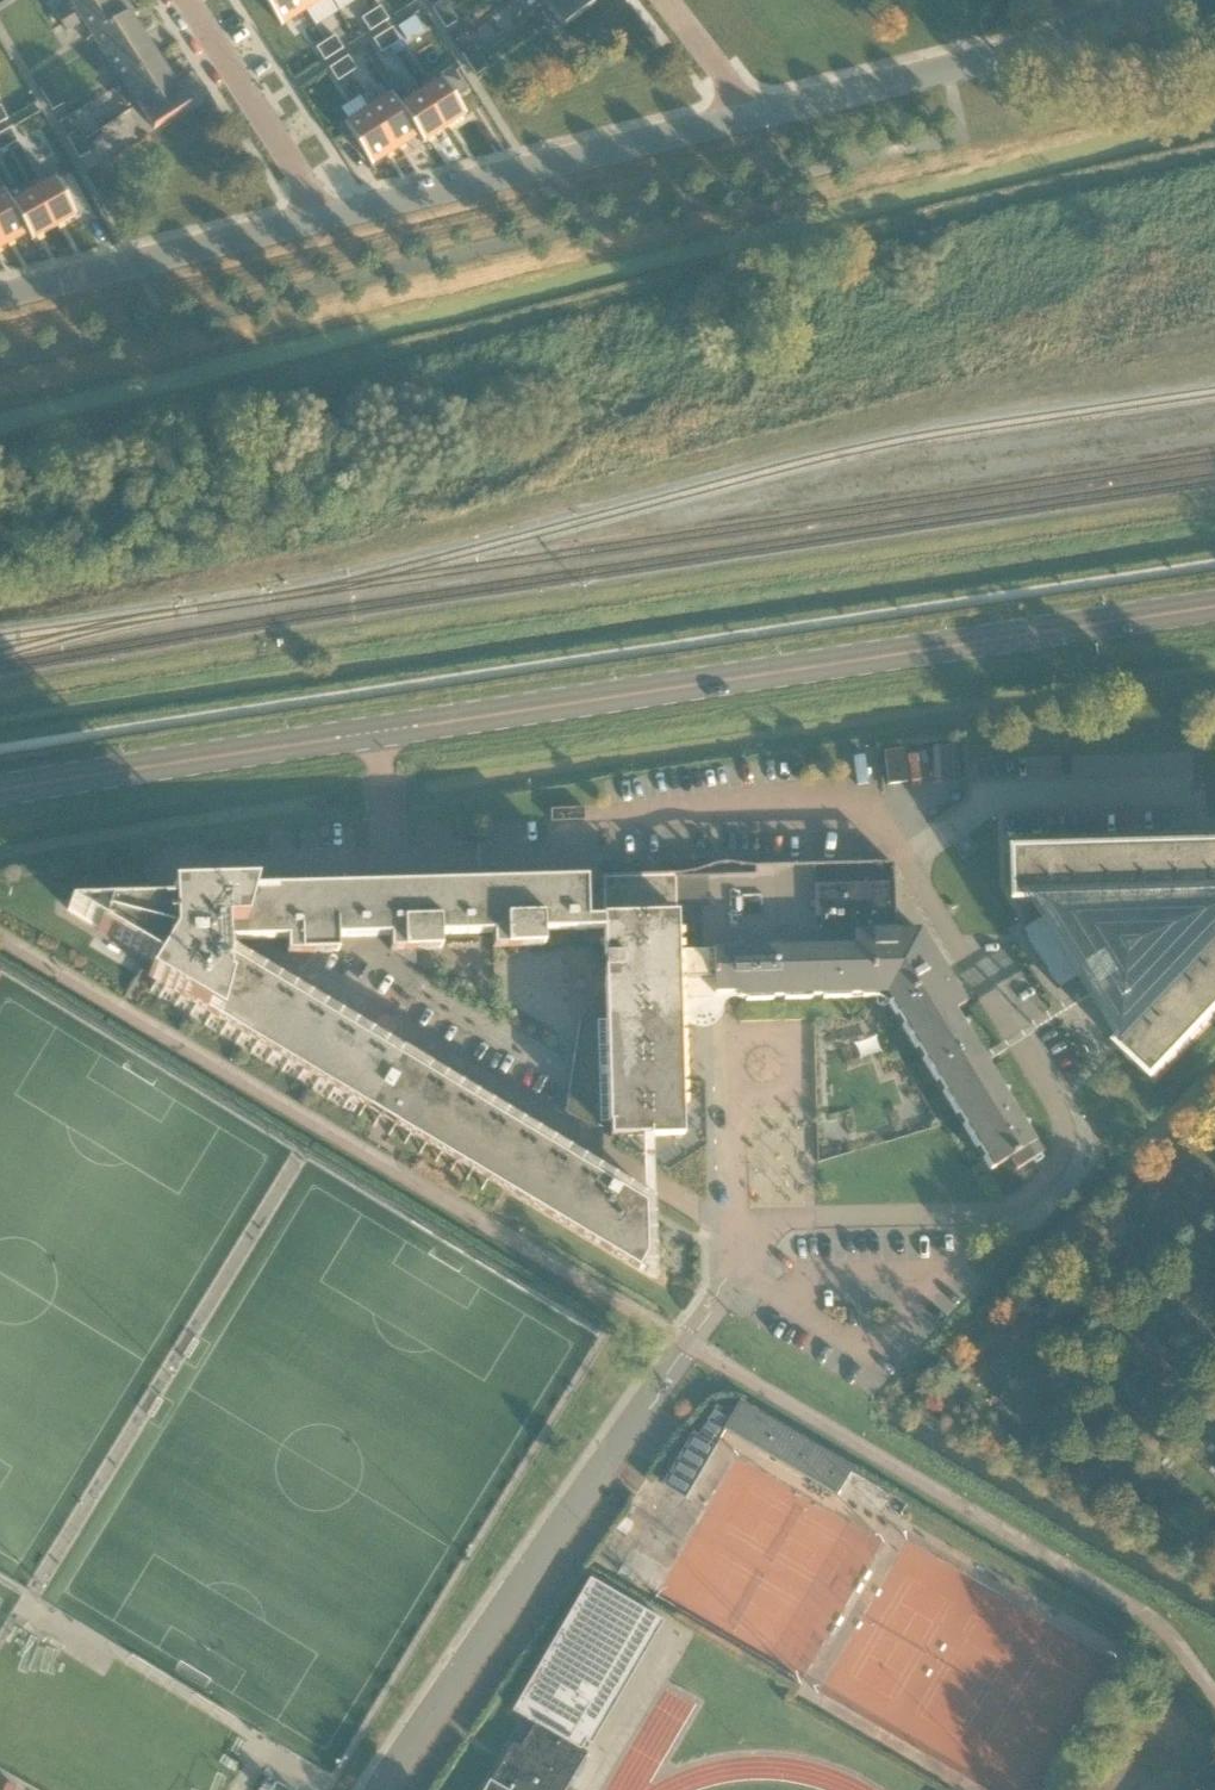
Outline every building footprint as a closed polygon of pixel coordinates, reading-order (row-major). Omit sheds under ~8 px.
[(99,0),(70,0),(76,8),(71,11),(69,8),(57,16),(62,24),(99,0)] [(133,12),(125,0),(99,0),(62,24),(67,32),(79,24),(77,21),(82,18),(94,36),(129,13),(130,14),(133,12)] [(281,28),(305,12),(297,0),(264,0),(281,28)] [(305,12),(323,0),(297,0),(305,12)] [(597,2),(595,0),(554,0),(546,6),(563,28),(597,2)] [(439,18),(450,11),(443,1),(432,8),(439,18)] [(381,7),(371,14),(380,27),(389,21),(388,20),(381,7)] [(450,11),(439,18),(446,29),(457,22),(450,11)] [(144,37),(130,14),(129,13),(94,36),(109,59),(144,37)] [(371,14),(362,20),(370,32),(370,33),(380,27),(371,14)] [(393,29),(383,36),(391,48),(401,42),(393,29)] [(335,36),(325,43),(334,56),(344,49),(335,36)] [(383,36),(374,42),(382,54),(391,48),(383,36)] [(124,83),(159,60),(144,37),(109,59),(124,83)] [(325,43),(316,49),(325,62),(334,56),(325,43)] [(469,65),(480,58),(473,47),(462,54),(469,65)] [(348,58),(339,64),(347,76),(356,70),(348,58)] [(480,58),(469,65),(476,75),(487,68),(480,58)] [(139,106),(174,83),(159,60),(124,83),(139,106)] [(339,64),(329,70),(337,82),(347,76),(339,64)] [(451,67),(439,75),(442,80),(454,99),(466,91),(451,67)] [(442,80),(420,94),(443,130),(465,116),(454,99),(442,80)] [(46,100),(58,93),(52,82),(40,89),(46,100)] [(154,130),(189,107),(174,83),(139,106),(154,130)] [(58,93),(46,100),(53,111),(64,104),(58,93)] [(392,93),(368,108),(395,151),(418,136),(399,108),(401,107),(392,93)] [(136,103),(130,94),(121,99),(127,109),(136,103)] [(401,107),(399,108),(418,136),(422,144),(423,144),(443,130),(420,94),(401,107)] [(368,108),(344,124),(371,166),(395,151),(368,108)] [(10,129),(1,134),(8,148),(18,142),(10,129)] [(73,148),(85,141),(79,130),(67,137),(73,148)] [(0,134),(0,152),(8,148),(1,134),(0,134)] [(85,141),(73,148),(80,159),(91,152),(85,141)] [(55,179),(33,192),(54,229),(76,216),(55,179)] [(0,191),(0,240),(4,247),(27,234),(10,205),(12,204),(4,189),(0,191)] [(12,204),(10,205),(27,234),(32,242),(54,229),(33,192),(12,204)] [(931,747),(933,780),(945,779),(960,779),(958,745),(944,746),(931,747)] [(883,752),(887,781),(905,778),(901,749),(883,752)] [(870,779),(868,755),(855,756),(857,780),(870,779)] [(1020,855),(1022,904),(1040,904),(1048,916),(1084,975),(1126,1042),(1121,1047),(1157,1081),(1214,1020),(1214,849),(1020,855)] [(895,932),(893,864),(754,868),(743,867),(738,866),(727,865),(722,865),(711,867),(707,869),(693,873),(680,875),(602,878),(602,891),(587,892),(587,878),(346,885),(346,874),(258,876),(244,927),(226,928),(226,941),(233,941),(287,939),(287,954),(314,953),(338,952),(338,938),(390,936),(390,951),(441,949),(441,935),(493,934),(493,949),(544,946),(544,932),(605,930),(608,1022),(579,1023),(567,1111),(611,1138),(683,1135),(680,994),(714,993),(714,994),(740,994),(740,998),(748,998),(748,1000),(759,1000),(759,1002),(878,999),(889,1005),(991,1171),(1011,1159),(1018,1170),(1042,1156),(1027,1132),(1029,1124),(1020,1122),(1007,1100),(1009,1091),(1000,1089),(986,1066),(989,1057),(980,1057),(966,1034),(969,1025),(959,1022),(953,1012),(966,1004),(921,931),(895,932)] [(233,949),(233,941),(226,941),(226,928),(244,927),(258,876),(205,878),(205,889),(187,890),(172,891),(172,904),(104,906),(104,908),(68,909),(68,911),(98,929),(97,931),(156,966),(149,978),(164,988),(157,1000),(342,1111),(350,1099),(638,1271),(638,1270),(656,1281),(654,1200),(233,949)] [(1059,991),(1084,975),(1048,916),(1023,931),(1059,991)] [(857,1468),(743,1402),(736,1415),(719,1405),(701,1436),(697,1434),(666,1485),(689,1499),(719,1447),(729,1430),(841,1496),(857,1468)] [(590,1578),(513,1711),(535,1724),(581,1750),(586,1742),(592,1745),(664,1622),(590,1578)] [(535,1724),(520,1749),(512,1745),(491,1781),(490,1781),(484,1789),(565,1789),(587,1753),(581,1750),(535,1724)]
